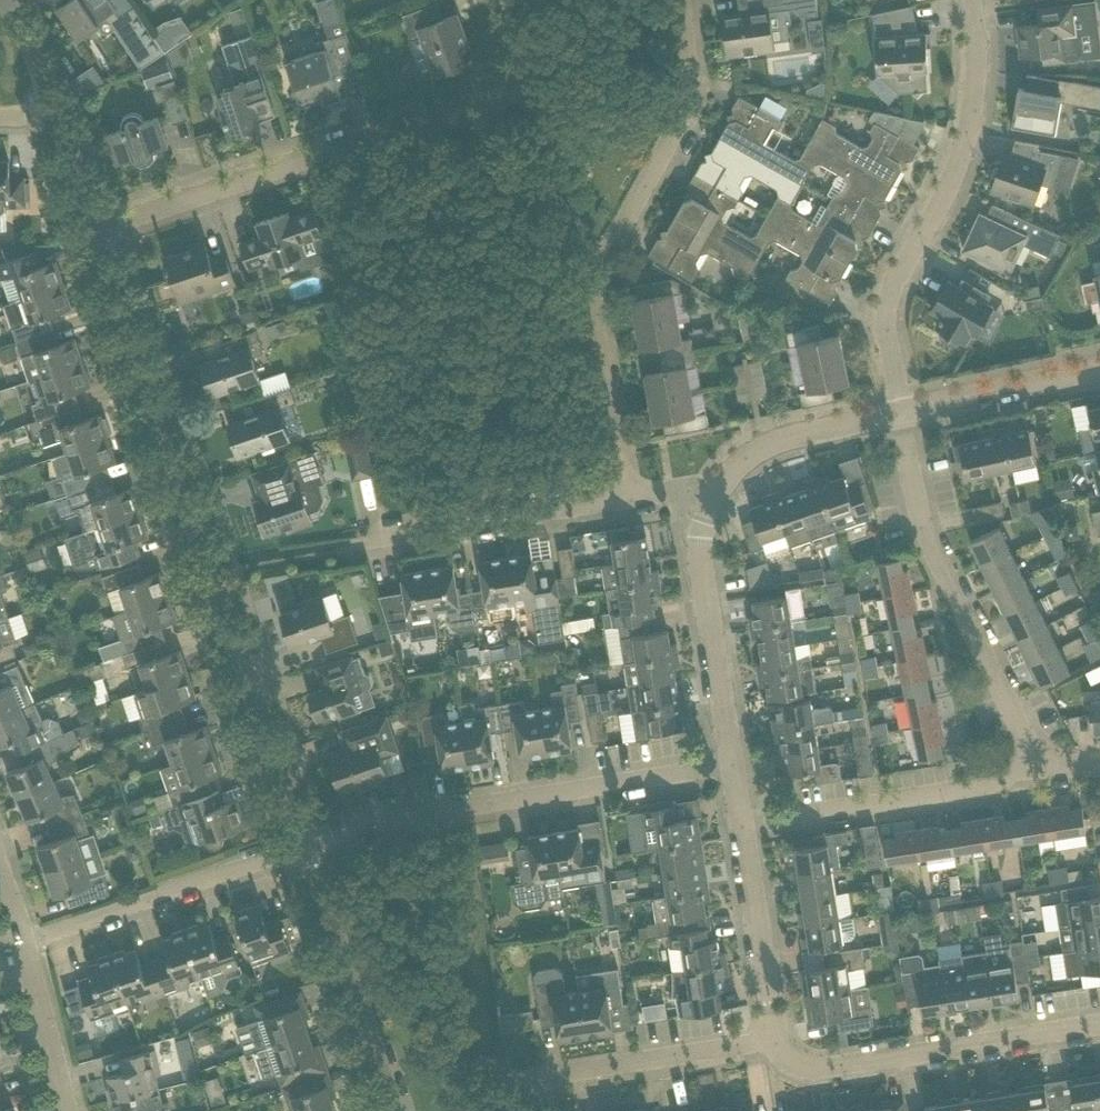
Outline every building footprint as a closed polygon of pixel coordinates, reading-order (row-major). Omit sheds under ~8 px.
[(108,15),(143,67),(165,52),(131,0),(70,0),(57,9),(78,41),(100,26),(97,22),(108,15)] [(362,78),(336,0),(322,0),(316,2),(329,38),(316,42),(319,51),(286,62),(295,87),(293,88),(292,90),(292,93),(294,95),(298,95),(301,106),(322,99),(324,105),(339,100),(341,98),(342,96),(338,83),(346,80),(345,78),(359,73),(361,79),(362,78)] [(769,12),(799,8),(800,12),(805,17),(818,15),(816,0),(749,0),(751,13),(723,16),(728,55),(745,53),(745,56),(757,54),(757,51),(774,49),(769,12)] [(438,21),(432,4),(402,15),(411,40),(422,36),(436,76),(460,67),(455,53),(469,48),(457,14),(438,21)] [(928,71),(926,40),(931,40),(930,32),(913,34),(912,27),(917,26),(912,5),(872,14),(877,36),(875,36),(878,74),(899,93),(913,92),(918,96),(922,91),(928,91),(926,71),(928,71)] [(1075,28),(1073,5),(1037,9),(1039,24),(1017,26),(1021,57),(1042,55),(1043,64),(1065,61),(1065,58),(1083,56),(1080,27),(1075,28)] [(822,19),(808,21),(809,33),(823,32),(822,19)] [(258,116),(274,111),(257,60),(261,59),(253,35),(223,46),(236,84),(224,88),(227,96),(218,99),(231,137),(262,126),(258,116)] [(1049,78),(1027,75),(1025,89),(1018,87),(1011,127),(1055,135),(1061,101),(1099,108),(1099,86),(1072,81),(1071,85),(1059,83),(1057,80),(1049,78)] [(185,108),(175,80),(161,85),(170,113),(185,108)] [(806,89),(806,94),(824,99),(826,82),(822,81),(806,89)] [(779,130),(783,121),(739,96),(732,108),(735,120),(729,122),(720,137),(802,183),(813,164),(801,157),(794,159),(769,145),(767,139),(771,131),(779,130)] [(925,121),(874,111),(869,120),(875,123),(870,131),(871,131),(873,138),(868,145),(862,147),(837,133),(835,126),(836,125),(823,118),(812,138),(893,185),(902,170),(900,163),(912,160),(919,147),(914,144),(923,128),(925,121)] [(154,151),(168,146),(158,116),(144,121),(142,118),(138,115),(135,113),(130,114),(126,116),(123,119),(122,123),(122,127),(123,128),(108,133),(118,163),(132,158),(133,160),(136,163),(139,165),(143,166),(147,165),(151,164),(153,161),(155,157),(155,153),(154,151)] [(802,183),(720,137),(712,152),(714,159),(701,162),(695,174),(739,199),(744,191),(741,185),(746,177),(752,175),(777,189),(779,196),(791,203),(802,183)] [(893,185),(812,138),(801,157),(813,164),(820,162),(844,176),(846,183),(842,190),(835,192),(830,199),(875,225),(882,214),(878,201),(885,200),(893,185)] [(1079,158),(1065,156),(1038,150),(1039,145),(1015,140),(1008,163),(1001,161),(992,189),(1007,195),(1006,198),(1020,202),(1021,199),(1034,204),(1041,183),(1068,192),(1079,158)] [(24,177),(10,178),(9,160),(0,161),(0,213),(4,213),(6,210),(6,207),(26,206),(24,177)] [(735,207),(739,199),(695,174),(688,185),(691,197),(685,199),(676,214),(758,261),(769,242),(757,235),(750,237),(725,223),(723,216),(728,209),(735,207)] [(875,225),(830,199),(826,206),(821,203),(811,220),(793,210),(791,203),(779,196),(768,216),(849,262),(858,247),(856,240),(868,237),(875,225)] [(1060,236),(1012,214),(992,204),(986,217),(980,214),(963,250),(1009,272),(1015,259),(1009,257),(1017,241),(1050,257),(1060,236)] [(249,270),(270,263),(271,267),(299,258),(303,268),(326,259),(324,254),(318,236),(322,234),(314,210),(290,219),(288,212),(256,223),(261,235),(240,243),(249,270)] [(758,261),(676,214),(668,229),(669,236),(657,239),(648,255),(693,281),(700,268),(697,261),(702,253),(708,252),(733,266),(734,273),(747,281),(758,261)] [(849,262),(768,216),(757,235),(769,242),(776,240),(801,254),(802,260),(798,268),(792,270),(791,269),(786,278),(830,303),(838,291),(834,279),(841,277),(849,262)] [(322,234),(318,236),(324,254),(335,250),(329,232),(322,234)] [(1059,239),(1053,251),(1062,255),(1067,243),(1059,239)] [(235,285),(224,252),(210,257),(204,240),(197,243),(199,249),(193,252),(192,249),(165,258),(168,265),(166,265),(167,271),(169,270),(178,296),(208,286),(211,293),(235,285)] [(36,251),(0,264),(0,274),(2,280),(3,280),(10,302),(24,298),(63,284),(56,261),(41,265),(36,251)] [(679,283),(672,279),(634,286),(637,299),(632,300),(636,324),(678,317),(674,294),(681,293),(679,283)] [(959,287),(948,281),(932,310),(942,316),(936,326),(942,329),(940,332),(940,335),(942,338),(943,341),(946,343),(949,344),(952,344),(955,344),(958,343),(960,340),(965,343),(971,332),(976,335),(992,306),(986,303),(990,295),(963,280),(959,287)] [(49,316),(72,309),(63,284),(24,298),(10,302),(4,305),(17,342),(49,332),(54,330),(49,316)] [(1028,311),(1045,307),(1043,296),(1025,300),(1028,311)] [(1091,301),(1094,312),(1096,312),(1099,323),(1099,299),(1091,301)] [(746,348),(757,346),(749,310),(738,313),(746,348)] [(682,340),(678,317),(636,324),(641,348),(658,345),(660,358),(693,352),(691,338),(682,340)] [(822,338),(819,325),(786,332),(789,347),(798,345),(803,367),(844,358),(839,334),(822,338)] [(263,352),(256,331),(235,338),(239,351),(201,364),(212,396),(233,388),(259,378),(251,356),(263,352)] [(54,346),(49,332),(17,342),(29,379),(83,362),(75,339),(54,346)] [(696,367),(693,352),(660,358),(663,371),(645,374),(650,398),(691,391),(687,368),(696,367)] [(849,383),(844,358),(803,367),(808,390),(799,391),(802,407),(835,400),(832,386),(849,383)] [(749,362),(753,380),(764,378),(760,360),(749,362)] [(91,386),(83,362),(29,379),(36,402),(31,403),(37,420),(74,407),(69,394),(91,386)] [(732,365),(736,384),(747,381),(743,363),(732,365)] [(767,396),(764,378),(753,380),(757,398),(767,396)] [(751,399),(747,381),(736,384),(740,402),(751,399)] [(296,402),(291,387),(281,391),(260,398),(265,412),(229,424),(239,455),(290,438),(279,408),(296,402)] [(695,414),(691,391),(650,398),(654,423),(663,421),(665,435),(709,427),(706,412),(695,414)] [(79,422),(74,407),(37,420),(29,422),(34,437),(40,435),(44,445),(63,439),(68,452),(108,438),(100,415),(79,422)] [(1084,452),(1084,454),(1097,451),(1099,450),(1099,407),(1088,409),(1092,427),(1079,430),(1084,452)] [(1014,425),(1003,427),(1012,468),(1036,463),(1029,429),(1016,431),(1014,425)] [(1012,468),(1003,427),(992,430),(994,436),(981,439),(988,473),(1012,468)] [(116,463),(108,438),(68,452),(55,456),(68,494),(77,491),(72,477),(116,463)] [(988,473),(981,439),(954,445),(957,460),(962,459),(966,478),(988,473)] [(320,475),(313,453),(273,466),(252,473),(261,499),(254,501),(266,535),(288,527),(289,530),(312,522),(308,512),(316,509),(322,498),(315,477),(320,475)] [(828,474),(818,478),(831,517),(836,530),(872,517),(860,484),(848,488),(844,476),(831,480),(828,474)] [(831,517),(818,478),(807,481),(809,488),(797,492),(808,525),(813,538),(836,530),(831,517)] [(140,512),(132,488),(94,501),(89,487),(77,491),(68,494),(72,508),(77,507),(85,531),(140,512)] [(808,525),(797,492),(785,496),(783,490),(772,493),(785,533),(790,546),(813,538),(808,525)] [(785,533),(772,493),(761,497),(764,503),(750,508),(754,519),(742,524),(751,551),(764,547),(766,553),(790,546),(785,533)] [(1027,499),(1019,501),(1022,514),(1030,512),(1027,499)] [(976,521),(1004,514),(1001,501),(973,507),(976,521)] [(1022,514),(1019,501),(1010,503),(1013,516),(1022,514)] [(132,541),(148,536),(140,512),(85,531),(79,533),(88,557),(96,555),(100,568),(137,555),(132,541)] [(1040,527),(1044,535),(1057,529),(1052,520),(1040,527)] [(650,557),(645,530),(631,532),(630,526),(610,529),(615,563),(650,557)] [(1010,551),(998,527),(970,541),(982,565),(1010,551)] [(1061,538),(1057,529),(1044,535),(1048,544),(1061,538)] [(558,549),(563,577),(563,578),(569,577),(576,575),(572,547),(558,549)] [(1022,575),(1010,551),(982,565),(994,589),(1022,575)] [(559,596),(556,578),(555,571),(540,574),(539,570),(534,570),(531,553),(506,557),(513,602),(527,599),(529,611),(539,609),(544,642),(565,639),(560,606),(559,596)] [(513,602),(506,557),(480,561),(484,589),(471,591),(476,619),(500,615),(499,604),(513,602)] [(652,570),(650,557),(615,563),(603,565),(607,588),(660,580),(658,569),(652,570)] [(903,570),(901,557),(878,562),(885,595),(913,589),(908,569),(903,570)] [(140,579),(135,564),(101,575),(107,591),(108,590),(116,614),(128,610),(169,596),(161,572),(140,579)] [(767,584),(761,565),(748,569),(751,587),(767,584)] [(476,619),(471,591),(458,593),(453,566),(428,570),(435,614),(449,612),(451,628),(458,634),(477,630),(476,619)] [(833,582),(842,581),(840,567),(831,569),(833,582)] [(823,568),(810,570),(811,579),(824,577),(824,573),(823,568)] [(405,591),(378,596),(390,633),(410,630),(411,640),(438,636),(435,614),(428,570),(402,574),(405,591)] [(1057,577),(1061,586),(1074,580),(1070,571),(1057,577)] [(1034,599),(1022,575),(994,589),(1006,614),(1034,599)] [(572,594),(569,577),(563,578),(563,577),(556,578),(559,596),(572,594)] [(662,591),(660,580),(607,588),(610,612),(603,613),(605,627),(618,625),(647,620),(647,621),(654,620),(652,606),(657,606),(655,592),(662,591)] [(1078,588),(1074,580),(1061,586),(1066,595),(1078,588)] [(806,619),(801,587),(787,589),(788,596),(753,601),(756,615),(749,616),(751,627),(792,621),(806,619)] [(917,611),(913,589),(885,595),(892,628),(915,623),(912,612),(917,611)] [(846,603),(860,601),(859,591),(844,594),(846,603)] [(358,642),(349,614),(330,621),(321,595),(298,603),(300,608),(281,614),(291,645),(321,635),(327,652),(358,642)] [(116,614),(112,615),(120,639),(123,638),(124,640),(128,653),(155,643),(161,641),(156,627),(177,620),(169,596),(128,610),(116,614)] [(1046,624),(1034,599),(1006,614),(1017,638),(1046,624)] [(861,610),(860,601),(846,603),(847,612),(847,613),(861,610)] [(847,612),(846,603),(833,605),(834,614),(847,612)] [(849,620),(847,613),(847,612),(834,614),(835,622),(849,620)] [(568,617),(568,629),(598,627),(597,615),(568,617)] [(0,620),(0,661),(16,655),(12,643),(18,641),(10,617),(0,620)] [(1081,625),(1085,634),(1098,628),(1093,619),(1081,625)] [(649,633),(647,621),(647,620),(618,625),(624,663),(638,661),(678,654),(677,643),(670,644),(668,630),(649,633)] [(795,645),(792,621),(751,627),(753,639),(759,638),(761,650),(795,645)] [(917,635),(915,623),(892,628),(899,661),(927,655),(922,634),(917,635)] [(1058,648),(1046,624),(1017,638),(1029,662),(1058,648)] [(1098,628),(1085,634),(1089,642),(1099,637),(1099,632),(1098,628)] [(155,643),(128,653),(122,654),(127,668),(140,663),(149,687),(188,674),(180,650),(160,657),(155,643)] [(811,657),(798,659),(795,645),(761,650),(763,663),(756,664),(758,675),(799,669),(813,667),(811,657)] [(1070,672),(1060,652),(1058,648),(1029,662),(1041,686),(1070,672)] [(842,662),(855,660),(854,651),(840,653),(842,662)] [(680,666),(678,654),(638,661),(624,663),(628,687),(641,685),(676,679),(674,667),(680,666)] [(931,676),(927,655),(899,661),(906,694),(929,689),(926,677),(931,676)] [(355,695),(372,689),(374,684),(371,675),(366,673),(361,657),(353,660),(352,656),(317,668),(324,688),(308,694),(317,719),(337,713),(338,717),(360,710),(355,695)] [(861,658),(863,668),(877,665),(876,656),(861,658)] [(856,668),(855,660),(842,662),(843,671),(856,668)] [(100,663),(76,671),(81,685),(105,677),(100,663)] [(34,702),(17,665),(0,672),(0,717),(22,708),(34,702)] [(879,675),(877,665),(863,668),(864,677),(879,675)] [(817,691),(813,667),(799,669),(758,675),(760,686),(767,685),(769,699),(817,691)] [(196,698),(188,674),(149,687),(136,692),(144,716),(139,717),(144,731),(148,730),(181,719),(176,705),(196,698)] [(678,692),(676,679),(641,685),(645,708),(686,702),(684,691),(678,692)] [(568,721),(582,719),(576,681),(562,684),(562,689),(552,691),(554,707),(540,709),(547,753),(572,749),(568,721)] [(583,685),(584,694),(598,692),(596,683),(583,685)] [(931,700),(929,689),(906,694),(913,727),(941,721),(936,699),(931,700)] [(588,714),(601,712),(598,692),(584,694),(588,714)] [(864,715),(862,707),(833,711),(832,709),(828,706),(812,709),(811,699),(776,704),(779,718),(772,719),(774,730),(815,724),(851,718),(864,715)] [(547,753),(540,709),(526,711),(524,700),(499,704),(503,732),(517,729),(521,757),(547,753)] [(1090,701),(1092,733),(1099,732),(1099,700),(1090,701)] [(475,701),(459,704),(462,721),(469,766),(494,762),(492,745),(500,743),(498,732),(503,732),(499,704),(476,708),(475,701)] [(22,708),(0,717),(0,746),(18,738),(24,750),(50,739),(62,734),(57,722),(47,718),(42,720),(34,702),(22,708)] [(688,713),(686,702),(645,708),(632,710),(637,741),(651,738),(650,733),(683,728),(681,714),(688,713)] [(469,766),(462,721),(447,724),(446,712),(421,716),(425,744),(439,742),(443,770),(469,766)] [(605,740),(601,712),(588,714),(592,742),(605,740)] [(381,757),(399,751),(387,715),(339,731),(345,747),(328,753),(335,773),(331,775),(335,788),(339,787),(341,791),(387,775),(381,757)] [(865,724),(864,715),(851,718),(852,726),(865,724)] [(185,733),(181,719),(148,730),(153,745),(167,740),(175,763),(214,750),(206,726),(185,733)] [(946,741),(941,721),(913,727),(920,760),(943,754),(941,742),(946,741)] [(872,724),(873,733),(888,731),(886,722),(872,724)] [(818,748),(815,724),(774,730),(776,741),(782,740),(784,753),(818,748)] [(54,781),(48,767),(79,741),(74,729),(62,734),(50,739),(24,750),(29,763),(7,772),(17,796),(54,781)] [(889,741),(888,731),(873,733),(875,743),(889,741)] [(873,774),(867,733),(853,735),(859,776),(873,774)] [(818,748),(784,753),(788,780),(804,778),(804,773),(812,771),(814,784),(841,779),(841,778),(839,766),(836,764),(821,767),(820,760),(818,748)] [(222,773),(214,750),(175,763),(183,787),(222,773)] [(60,795),(54,781),(17,796),(28,821),(51,812),(56,825),(83,815),(82,815),(73,794),(60,795)] [(222,835),(247,826),(238,799),(224,804),(219,790),(162,810),(167,824),(192,816),(201,842),(205,841),(206,845),(210,848),(215,849),(220,847),(223,844),(224,839),(222,835)] [(701,841),(697,816),(679,819),(676,800),(646,805),(647,811),(641,812),(647,849),(661,847),(701,841)] [(1069,805),(1049,808),(1053,836),(1086,831),(1083,808),(1070,810),(1069,805)] [(1053,836),(1049,808),(1027,811),(1027,816),(1016,818),(1020,841),(1053,836)] [(91,836),(83,815),(56,825),(61,838),(38,846),(46,871),(84,858),(79,844),(91,836)] [(1020,841),(1016,818),(1004,820),(1004,815),(982,818),(987,847),(1020,841)] [(987,847),(982,818),(961,822),(962,827),(950,829),(953,852),(987,847)] [(867,868),(881,866),(874,824),(861,826),(867,868)] [(953,852),(950,829),(938,831),(938,825),(916,829),(920,857),(953,852)] [(562,888),(606,881),(600,839),(581,842),(579,828),(554,832),(561,877),(562,888)] [(920,857),(916,829),(895,832),(896,837),(883,839),(887,862),(920,857)] [(840,867),(837,844),(848,842),(846,831),(812,836),(814,845),(788,849),(790,862),(796,861),(798,873),(799,874),(832,869),(840,867)] [(561,877),(554,832),(528,836),(532,864),(518,867),(521,882),(510,884),(513,901),(524,909),(541,907),(549,895),(546,879),(561,877)] [(705,865),(701,841),(661,847),(664,871),(698,866),(705,865)] [(110,893),(103,872),(89,873),(84,858),(46,871),(55,897),(70,892),(74,905),(110,893)] [(705,865),(698,866),(664,871),(668,895),(709,889),(705,865)] [(1067,866),(1058,868),(1060,882),(1069,880),(1067,866)] [(1060,882),(1058,868),(1048,869),(1051,884),(1060,882)] [(630,869),(616,871),(618,879),(631,877),(630,869)] [(835,894),(832,869),(799,874),(798,873),(792,874),(794,887),(800,886),(803,899),(835,894)] [(884,886),(882,872),(873,874),(874,880),(863,882),(864,890),(875,888),(875,887),(884,886)] [(632,885),(631,877),(618,879),(619,887),(632,885)] [(1001,879),(992,881),(995,895),(1004,893),(1001,879)] [(995,895),(992,881),(983,883),(985,897),(995,895)] [(1088,884),(1061,889),(1063,902),(1056,903),(1060,927),(1073,926),(1099,921),(1099,896),(1091,898),(1088,884)] [(894,908),(891,886),(884,887),(884,886),(875,887),(875,888),(876,888),(880,910),(894,908)] [(711,900),(709,889),(668,895),(653,898),(656,922),(648,923),(648,926),(639,928),(640,938),(667,934),(708,928),(703,901),(711,900)] [(839,919),(835,894),(803,899),(805,911),(798,912),(800,926),(807,925),(807,924),(839,919)] [(937,897),(928,899),(930,913),(939,911),(937,897)] [(930,913),(928,899),(918,900),(920,914),(930,913)] [(259,903),(235,912),(253,964),(291,951),(279,917),(277,917),(279,922),(267,926),(259,903)] [(981,918),(980,905),(955,908),(957,922),(981,918)] [(957,922),(955,908),(947,910),(949,923),(957,922)] [(896,930),(892,910),(878,913),(881,932),(896,930)] [(909,918),(911,931),(927,929),(925,915),(909,918)] [(851,917),(839,919),(807,924),(807,925),(808,936),(802,937),(804,951),(844,944),(843,942),(847,942),(851,939),(854,934),(851,917)] [(1073,926),(1077,950),(1099,946),(1099,921),(1073,926)] [(226,974),(240,969),(228,934),(227,935),(228,939),(216,943),(210,924),(199,928),(198,925),(185,929),(201,976),(206,992),(221,987),(227,977),(226,974)] [(618,928),(609,929),(612,947),(621,946),(618,928)] [(710,941),(708,928),(667,934),(674,972),(728,963),(726,952),(719,953),(717,939),(710,941)] [(201,976),(185,929),(172,933),(173,936),(162,940),(169,960),(155,964),(165,994),(189,986),(187,981),(201,976)] [(1030,980),(1028,967),(1026,957),(1024,943),(1023,940),(986,946),(986,951),(995,1006),(1005,1004),(1005,1000),(1019,997),(1017,983),(1030,980)] [(1037,941),(1024,943),(1026,957),(1039,955),(1037,941)] [(1077,950),(1063,952),(1067,976),(1099,971),(1099,946),(1077,950)] [(865,967),(861,947),(834,952),(836,965),(801,970),(805,996),(851,989),(848,970),(865,967)] [(165,994),(155,964),(142,969),(136,949),(125,953),(124,950),(110,954),(126,1001),(140,997),(141,1002),(157,997),(161,1007),(169,1004),(165,994)] [(995,1006),(986,951),(963,955),(971,1005),(984,1003),(985,1007),(995,1006)] [(80,985),(64,990),(73,1014),(88,1009),(91,1019),(112,1012),(115,1011),(128,1007),(126,1001),(110,954),(98,959),(99,962),(88,965),(92,975),(93,977),(80,982),(81,985),(80,985)] [(948,1013),(941,972),(925,975),(922,956),(919,954),(900,957),(908,1007),(921,1005),(922,1013),(937,1010),(938,1015),(948,1013)] [(971,1005),(963,955),(939,959),(941,972),(948,1013),(958,1012),(957,1007),(971,1005)] [(1041,965),(1039,955),(1026,957),(1028,967),(1041,965)] [(674,972),(672,972),(673,976),(673,997),(676,997),(678,1010),(681,1009),(682,1013),(682,1015),(721,1009),(721,1005),(718,990),(725,989),(723,976),(729,975),(728,963),(687,970),(674,972)] [(586,1035),(579,990),(566,993),(563,973),(555,968),(538,971),(534,977),(541,1019),(555,1016),(559,1040),(586,1035)] [(609,1008),(624,1005),(618,968),(590,973),(592,988),(579,990),(586,1035),(613,1031),(609,1008)] [(874,1025),(871,1005),(854,1008),(851,989),(805,996),(809,1022),(844,1016),(846,1029),(874,1025)] [(259,1019),(248,1022),(258,1050),(309,1033),(304,1019),(310,1017),(301,991),(280,998),(255,1007),(259,1019)] [(502,1018),(504,1032),(518,1029),(516,1016),(502,1018)] [(328,1070),(319,1044),(313,1046),(309,1033),(254,1051),(263,1077),(277,1073),(282,1086),(328,1070)] [(189,1036),(175,1040),(180,1061),(194,1057),(189,1036)] [(160,1074),(154,1049),(119,1058),(120,1060),(124,1059),(128,1071),(108,1076),(111,1087),(107,1088),(111,1101),(158,1089),(155,1075),(160,1074)] [(328,1070),(282,1086),(290,1110),(335,1110),(331,1099),(337,1097),(328,1070)] [(1097,1075),(1070,1079),(1074,1098),(1061,1100),(1062,1110),(1099,1110),(1099,1096),(1097,1075)] [(1061,1100),(1048,1102),(1045,1083),(1019,1087),(1020,1092),(1021,1091),(1024,1110),(1062,1110),(1061,1100)] [(158,1089),(111,1101),(113,1110),(170,1110),(167,1102),(162,1103),(158,1089)] [(1020,1092),(1007,1093),(1007,1089),(997,1091),(1000,1110),(1024,1110),(1021,1091),(1020,1092)] [(997,1091),(986,1092),(987,1097),(974,1099),(976,1110),(1000,1110),(997,1091)] [(949,1098),(951,1110),(976,1110),(974,1099),(960,1101),(959,1097),(949,1098)] [(949,1098),(939,1100),(940,1104),(925,1107),(926,1110),(951,1110),(949,1098)] [(866,1110),(906,1110),(904,1104),(891,1106),(890,1100),(877,1102),(878,1108),(866,1110)] [(753,1102),(740,1104),(741,1110),(740,1110),(754,1110),(753,1102)]
